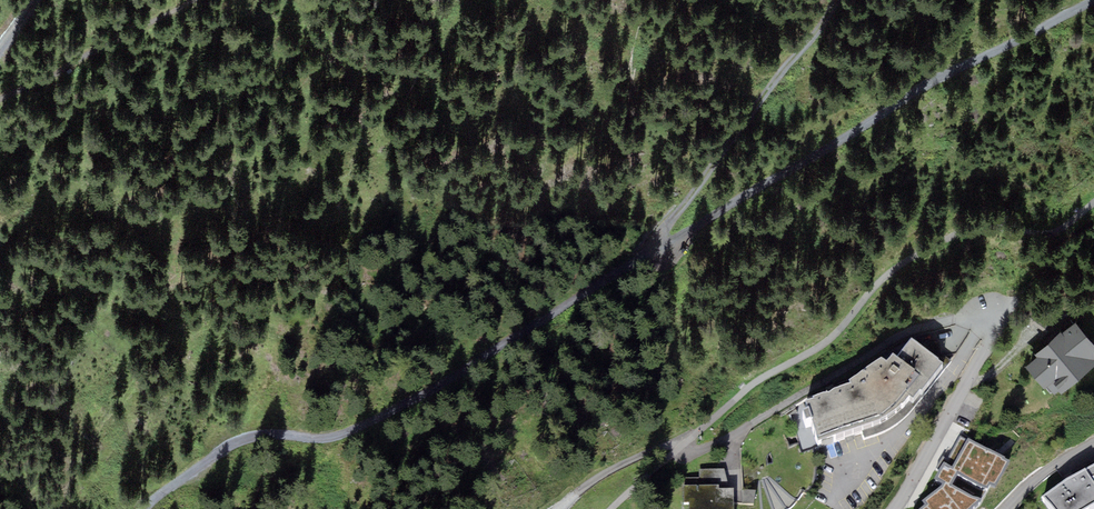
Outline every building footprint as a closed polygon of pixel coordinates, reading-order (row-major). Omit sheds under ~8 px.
[(1074,323),(1064,333),(1062,331),(1034,354),(1038,359),(1028,368),(1051,395),(1058,389),(1061,394),(1093,366),(1093,358),(1093,356),(1093,355),(1093,346),(1074,323)] [(939,358),(912,338),(896,355),(893,353),(886,360),(881,357),(849,379),(851,383),(813,395),(814,397),(804,399),(808,407),(803,409),(806,418),(811,416),(818,440),(860,425),(864,439),(877,435),(903,421),(914,408),(946,366),(951,360),(942,353),(939,358)] [(935,478),(943,484),(923,500),(925,504),(919,508),(972,508),(980,503),(989,484),(997,486),(1010,461),(1004,459),(1005,456),(967,438),(966,440),(960,436),(947,459),(942,456),(935,468),(940,470),(935,478)] [(1043,496),(1053,508),(1085,508),(1093,504),(1093,463),(1068,477),(1043,496)] [(685,478),(684,485),(719,485),(719,488),(731,488),(725,469),(700,469),(700,477),(685,478)] [(684,485),(684,501),(689,501),(689,508),(734,508),(734,488),(731,488),(719,488),(719,485),(684,485)] [(755,500),(755,486),(740,487),(740,501),(755,500)]
